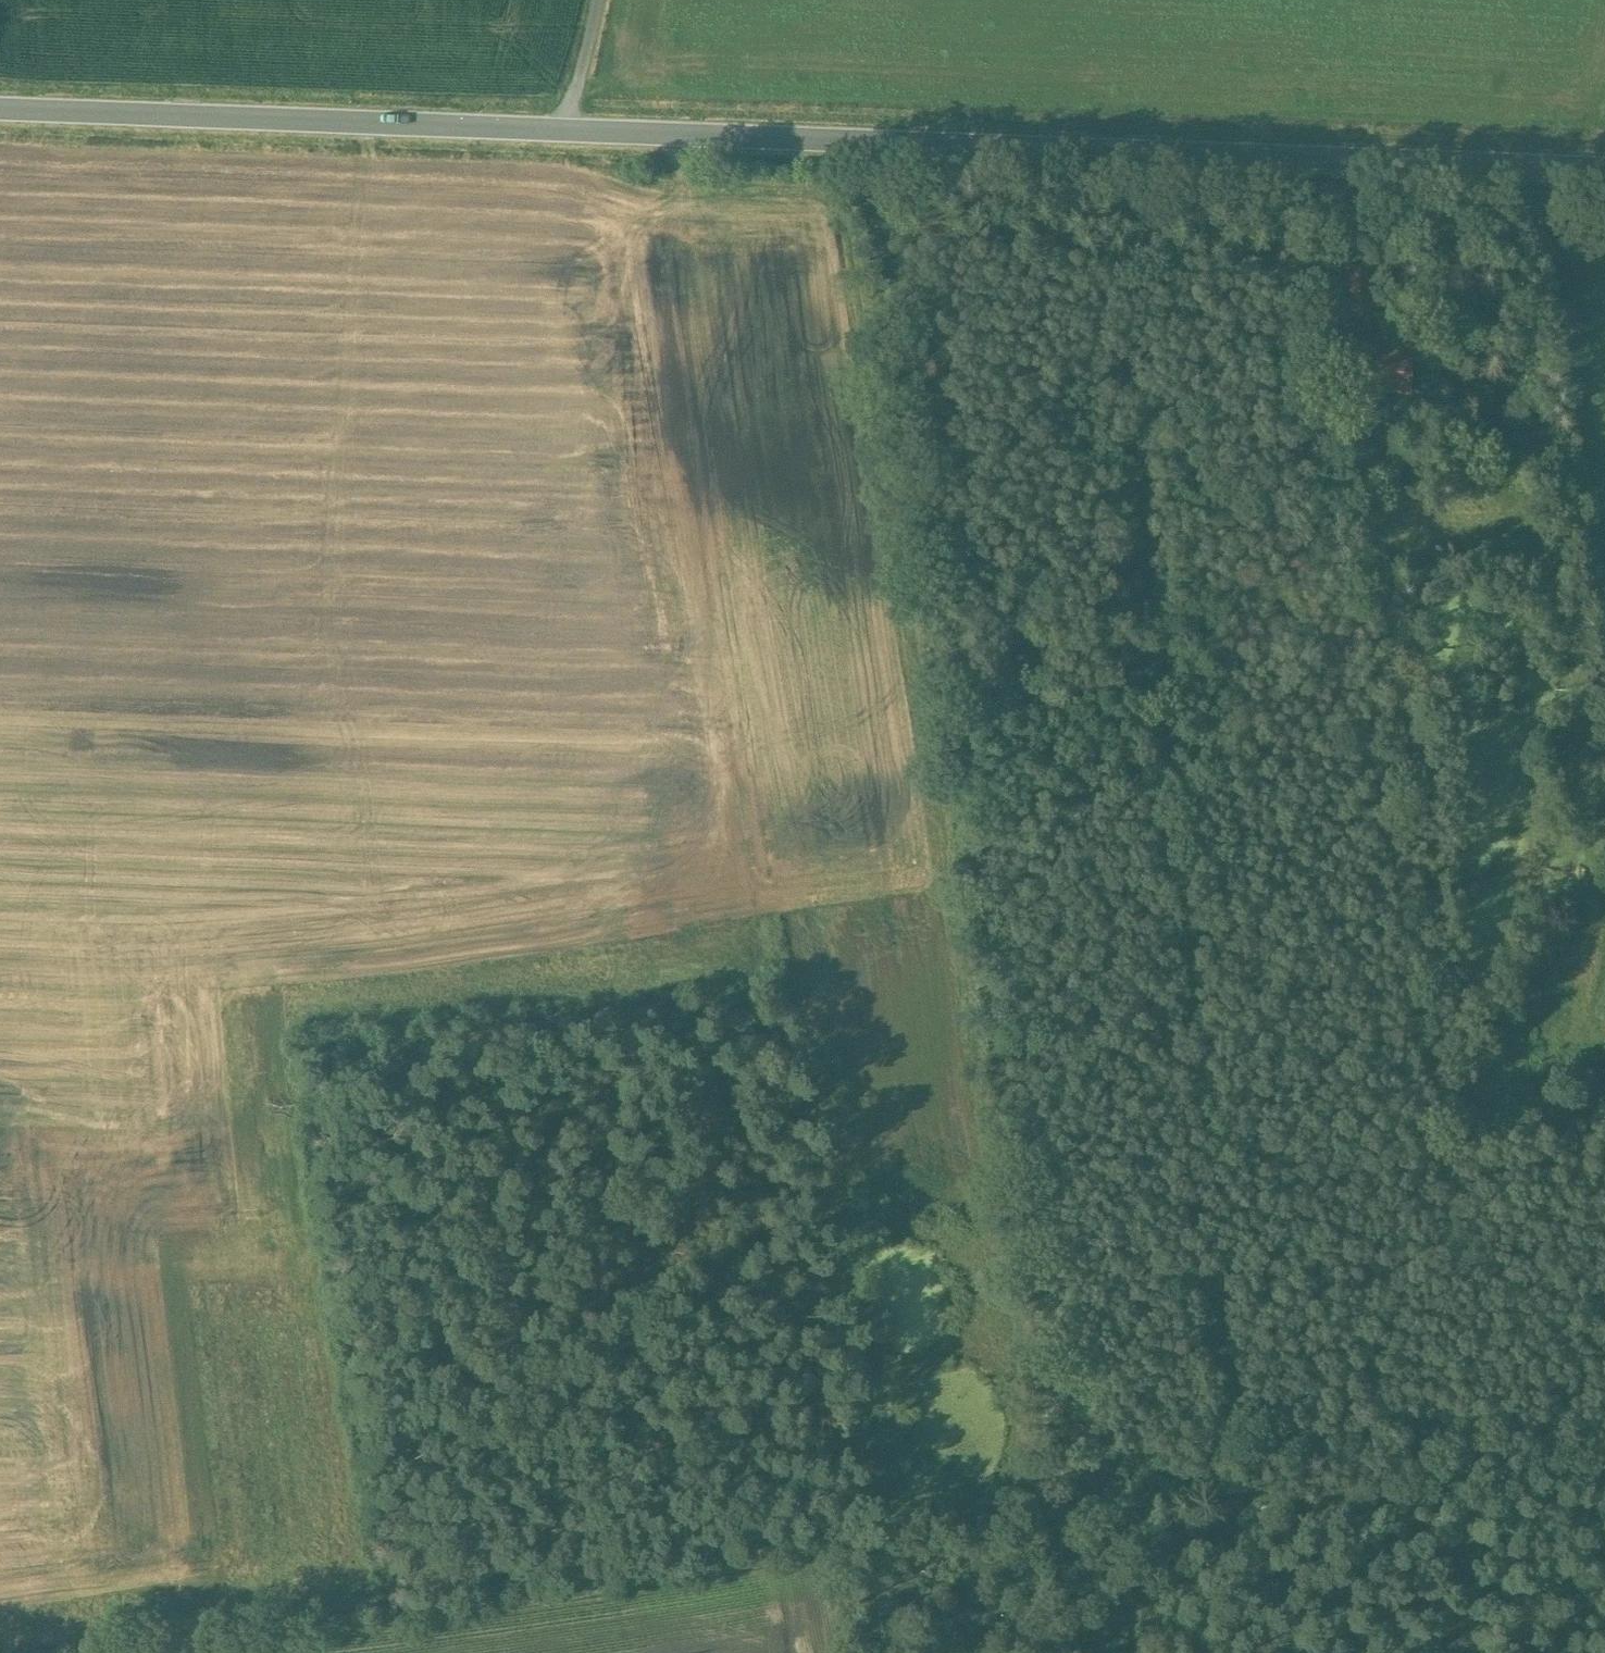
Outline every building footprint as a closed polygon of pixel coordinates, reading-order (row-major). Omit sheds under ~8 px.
[(1377,268),(1342,267),(1341,309),(1376,309),(1377,268)] [(1376,343),(1343,343),(1342,423),(1375,423),(1375,382),(1376,352),(1376,343)] [(1410,353),(1376,352),(1375,382),(1409,383),(1410,353)]
